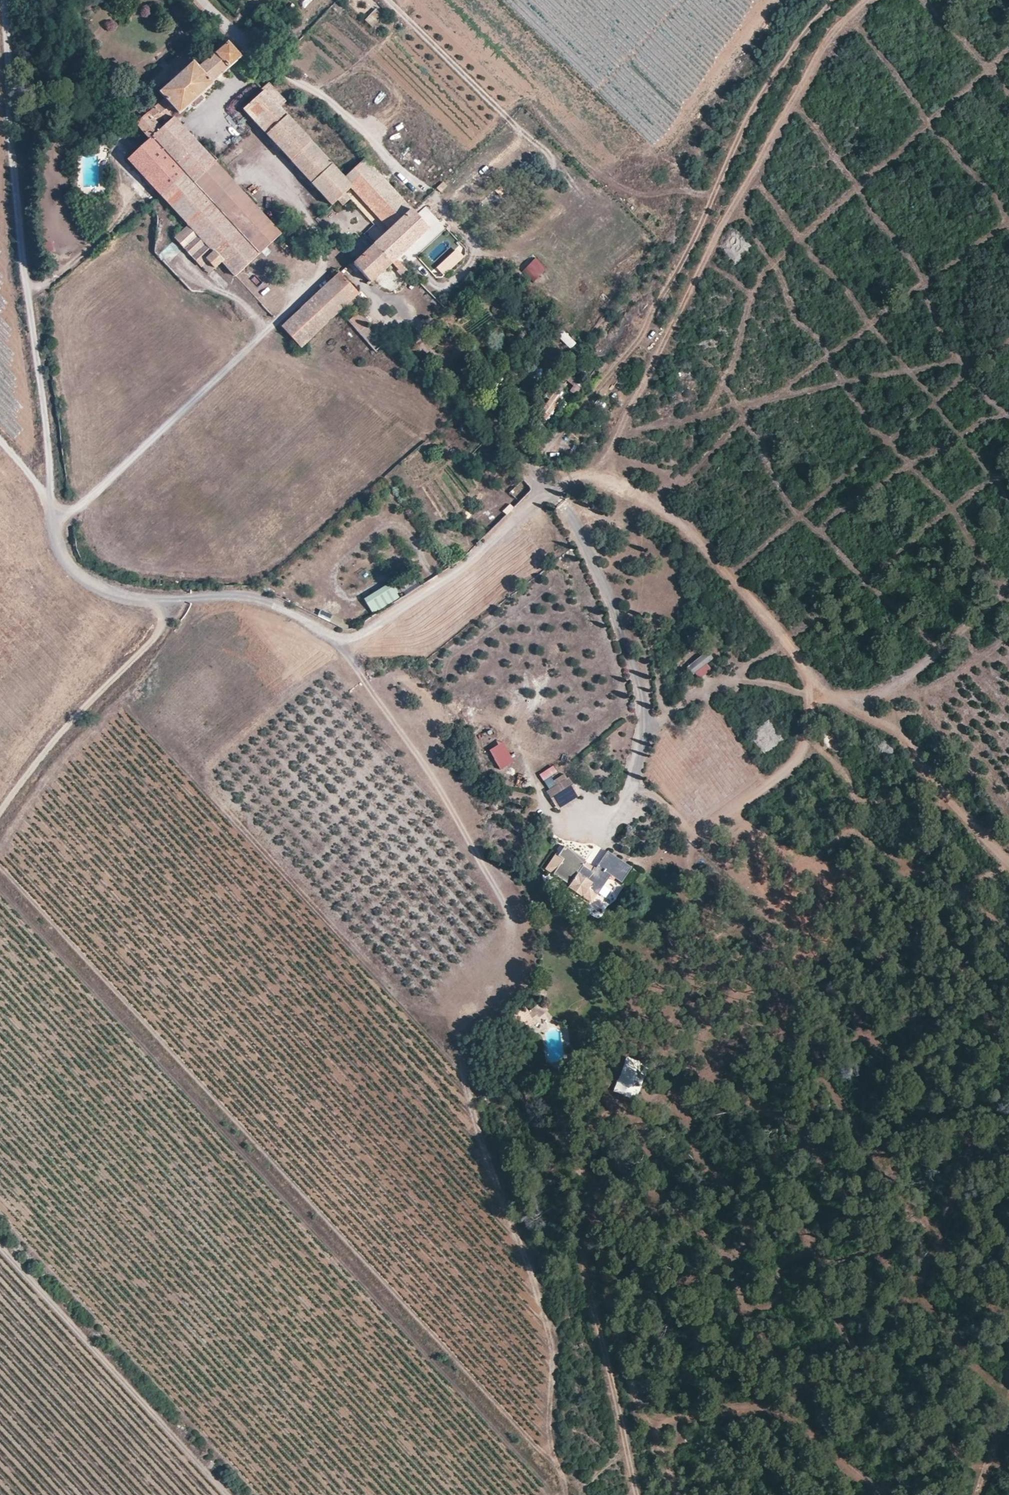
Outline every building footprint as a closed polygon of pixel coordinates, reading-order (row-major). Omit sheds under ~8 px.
[(304,9),(313,0),(295,0),(304,9)] [(376,8),(366,19),(373,26),(383,15),(376,8)] [(128,159),(161,194),(185,174),(192,181),(214,160),(194,138),(175,117),(162,128),(157,123),(162,118),(165,121),(177,111),(179,114),(212,85),(211,82),(241,55),(229,42),(198,69),(193,63),(160,93),(164,99),(136,124),(142,132),(149,139),(128,159)] [(245,108),(292,161),(313,142),(281,107),(286,101),(270,83),(263,88),(264,90),(245,108)] [(366,174),(374,167),(364,156),(343,175),(313,142),(292,161),(332,205),(338,199),(346,192),(352,187),(355,189),(369,177),(366,174)] [(185,174),(161,194),(189,225),(176,237),(201,264),(208,258),(216,267),(223,261),(236,274),(281,234),(214,160),(192,181),(185,174)] [(391,262),(393,261),(429,227),(374,167),(366,174),(369,177),(355,189),(381,219),(391,230),(375,244),(391,262)] [(492,191),(484,200),(491,206),(499,198),(492,191)] [(346,192),(338,199),(342,205),(351,197),(346,192)] [(553,225),(567,209),(560,203),(546,219),(553,225)] [(366,233),(373,242),(381,236),(373,227),(366,233)] [(371,281),(391,262),(375,244),(355,262),(371,281)] [(444,277),(465,258),(457,250),(437,268),(444,277)] [(208,258),(201,264),(209,273),(216,267),(208,258)] [(547,269),(536,258),(522,272),(533,283),(547,269)] [(358,293),(339,272),(327,284),(345,305),(358,293)] [(345,305),(327,284),(293,316),(310,336),(339,310),(345,305)] [(268,296),(261,303),(270,313),(278,306),(268,296)] [(361,311),(349,321),(358,331),(367,325),(370,322),(361,311)] [(293,316),(282,326),(300,346),(310,336),(293,316)] [(366,341),(367,341),(375,333),(367,325),(358,331),(366,341)] [(532,489),(523,479),(518,484),(527,494),(532,489)] [(483,538),(493,528),(483,519),(474,528),(483,538)] [(371,613),(400,599),(393,583),(364,597),(371,613)] [(330,622),(342,628),(345,621),(333,615),(330,622)] [(697,681),(710,672),(705,664),(714,658),(708,651),(687,666),(697,681)] [(504,742),(489,750),(500,770),(515,762),(504,742)] [(578,796),(564,774),(553,781),(555,784),(547,790),(558,808),(578,796)] [(621,880),(631,868),(608,852),(596,868),(590,864),(564,847),(558,856),(556,854),(545,868),(553,875),(554,873),(570,885),(568,887),(591,902),(611,874),(621,880)] [(547,1011),(540,1002),(527,1013),(525,1011),(519,1016),(527,1026),(533,1021),(530,1019),(536,1014),(540,1017),(547,1011)]
